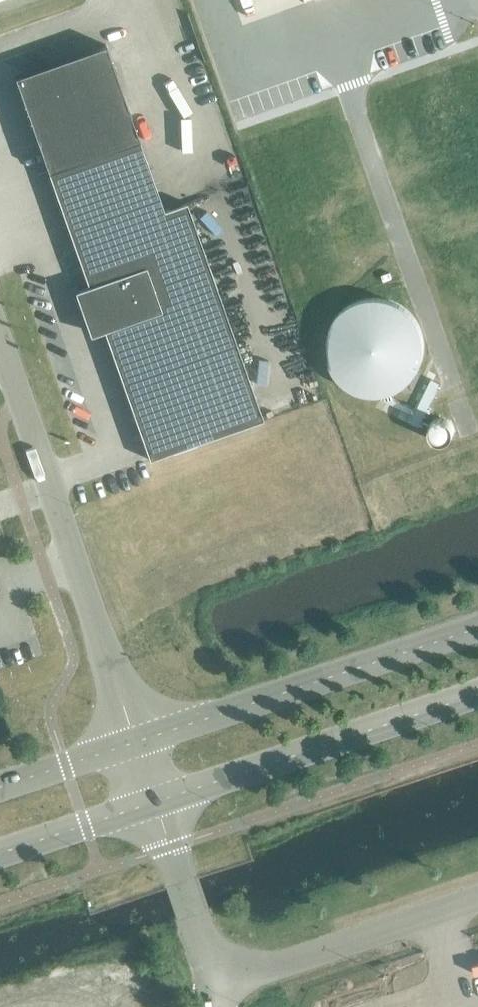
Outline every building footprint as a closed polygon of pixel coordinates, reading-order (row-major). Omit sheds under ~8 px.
[(88,287),(74,292),(75,296),(204,255),(186,204),(163,212),(105,46),(14,78),(88,287)] [(104,331),(149,460),(263,420),(204,255),(75,296),(90,336),(104,331)]
